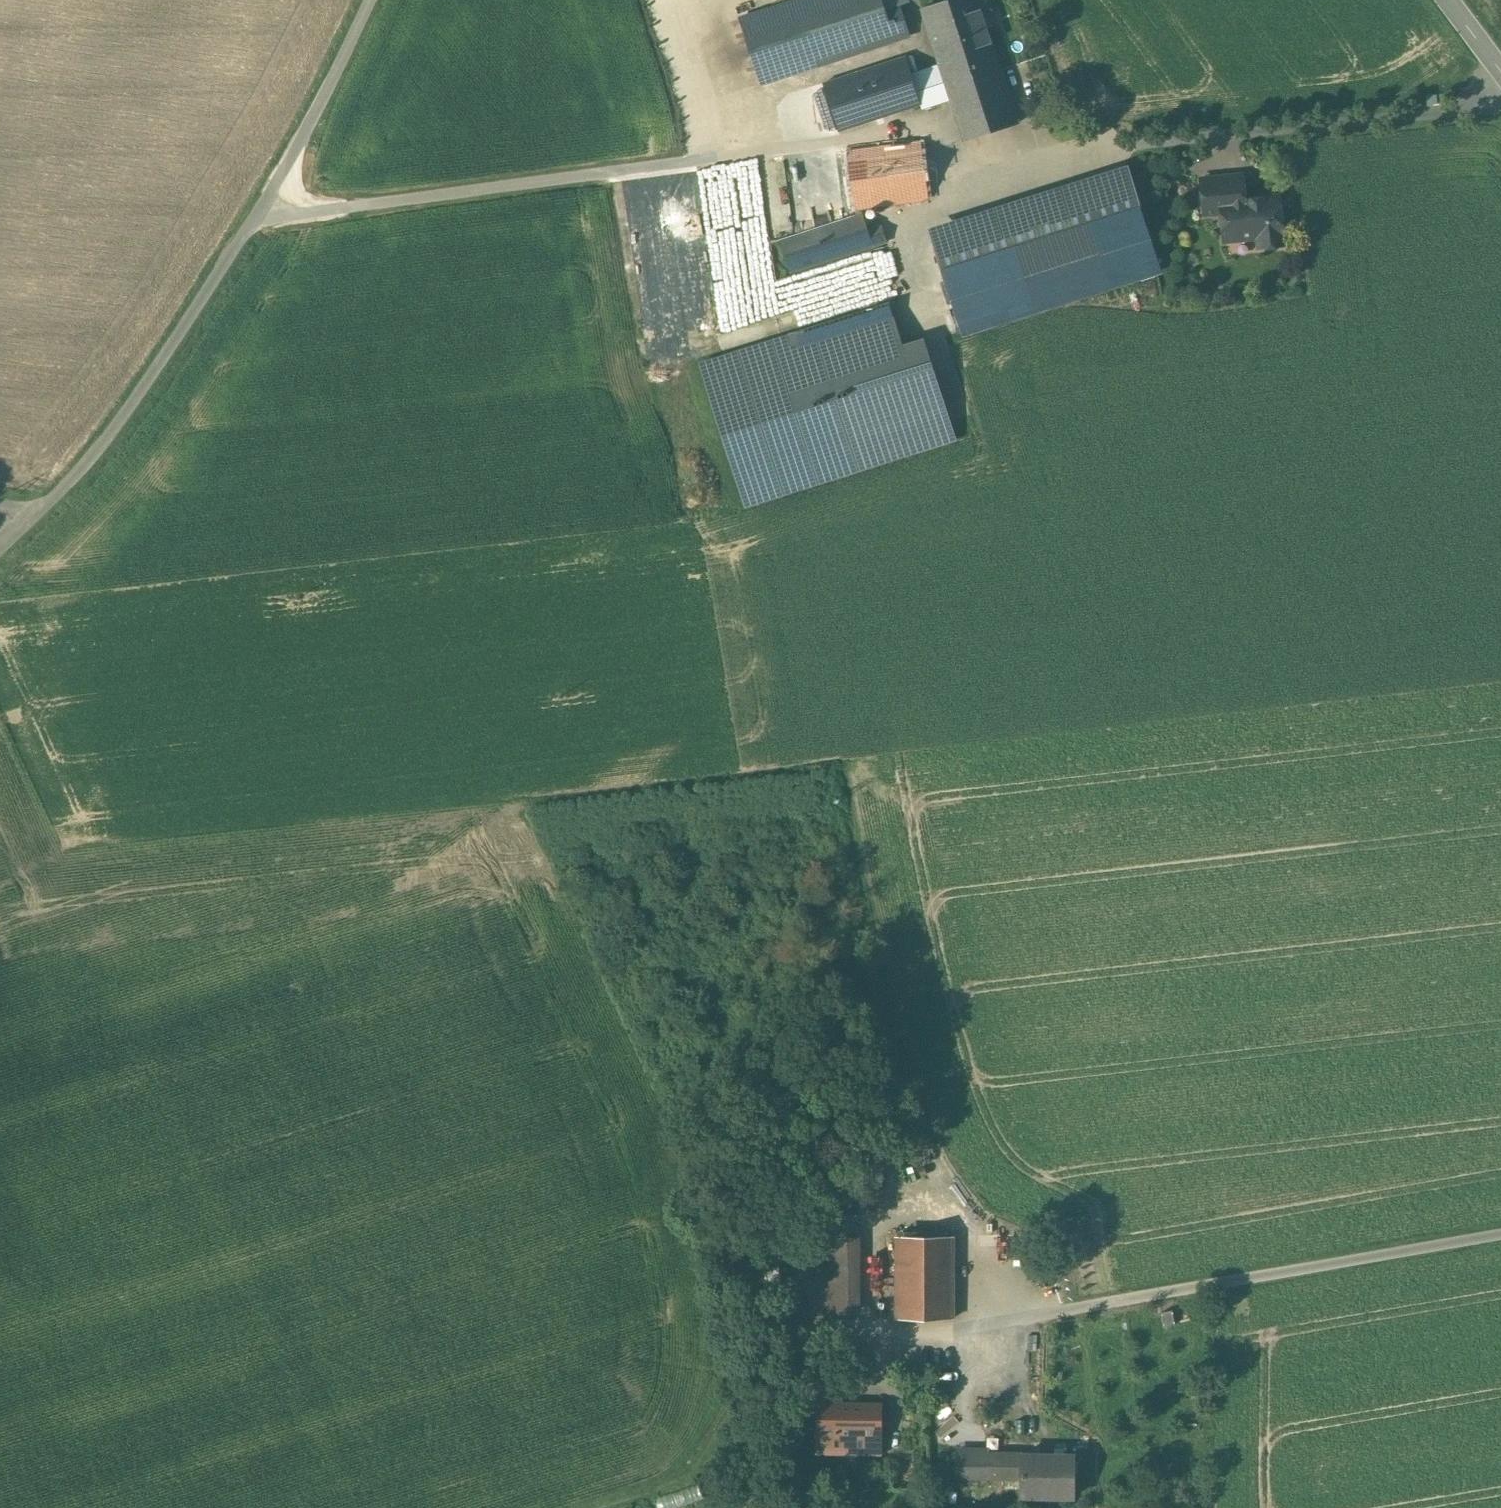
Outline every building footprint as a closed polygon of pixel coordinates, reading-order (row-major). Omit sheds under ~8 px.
[(905,0),(793,0),(738,17),(759,82),(909,34),(900,6),(906,3),(905,0)] [(940,64),(952,101),(965,141),(1018,124),(982,12),(987,11),(984,0),(950,0),(922,9),(940,64)] [(924,110),(952,101),(940,64),(913,73),(907,56),(824,83),(838,128),(922,101),(924,110)] [(928,199),(920,140),(847,150),(855,209),(928,199)] [(1155,267),(1125,172),(930,231),(960,327),(1155,267)] [(1205,204),(1245,200),(1243,174),(1202,179),(1205,204)] [(1245,200),(1205,204),(1206,213),(1222,211),(1225,240),(1259,237),(1260,247),(1282,245),(1278,197),(1245,200)] [(868,230),(863,214),(780,240),(790,272),(887,241),(882,226),(868,230)] [(887,306),(701,365),(743,495),(946,430),(917,340),(900,346),(887,306)] [(858,1312),(861,1237),(828,1236),(825,1311),(858,1312)] [(951,1319),(951,1236),(894,1236),(894,1319),(951,1319)] [(1165,1325),(1182,1320),(1179,1307),(1162,1311),(1165,1325)] [(876,1452),(877,1407),(819,1406),(818,1451),(876,1452)] [(958,1476),(988,1476),(988,1453),(988,1450),(958,1450),(958,1476)] [(1024,1453),(988,1453),(988,1476),(1022,1477),(1022,1496),(1074,1497),(1075,1454),(1053,1453),(1053,1456),(1024,1456),(1024,1453)] [(710,1494),(704,1478),(661,1494),(667,1507),(673,1507),(710,1494)]
